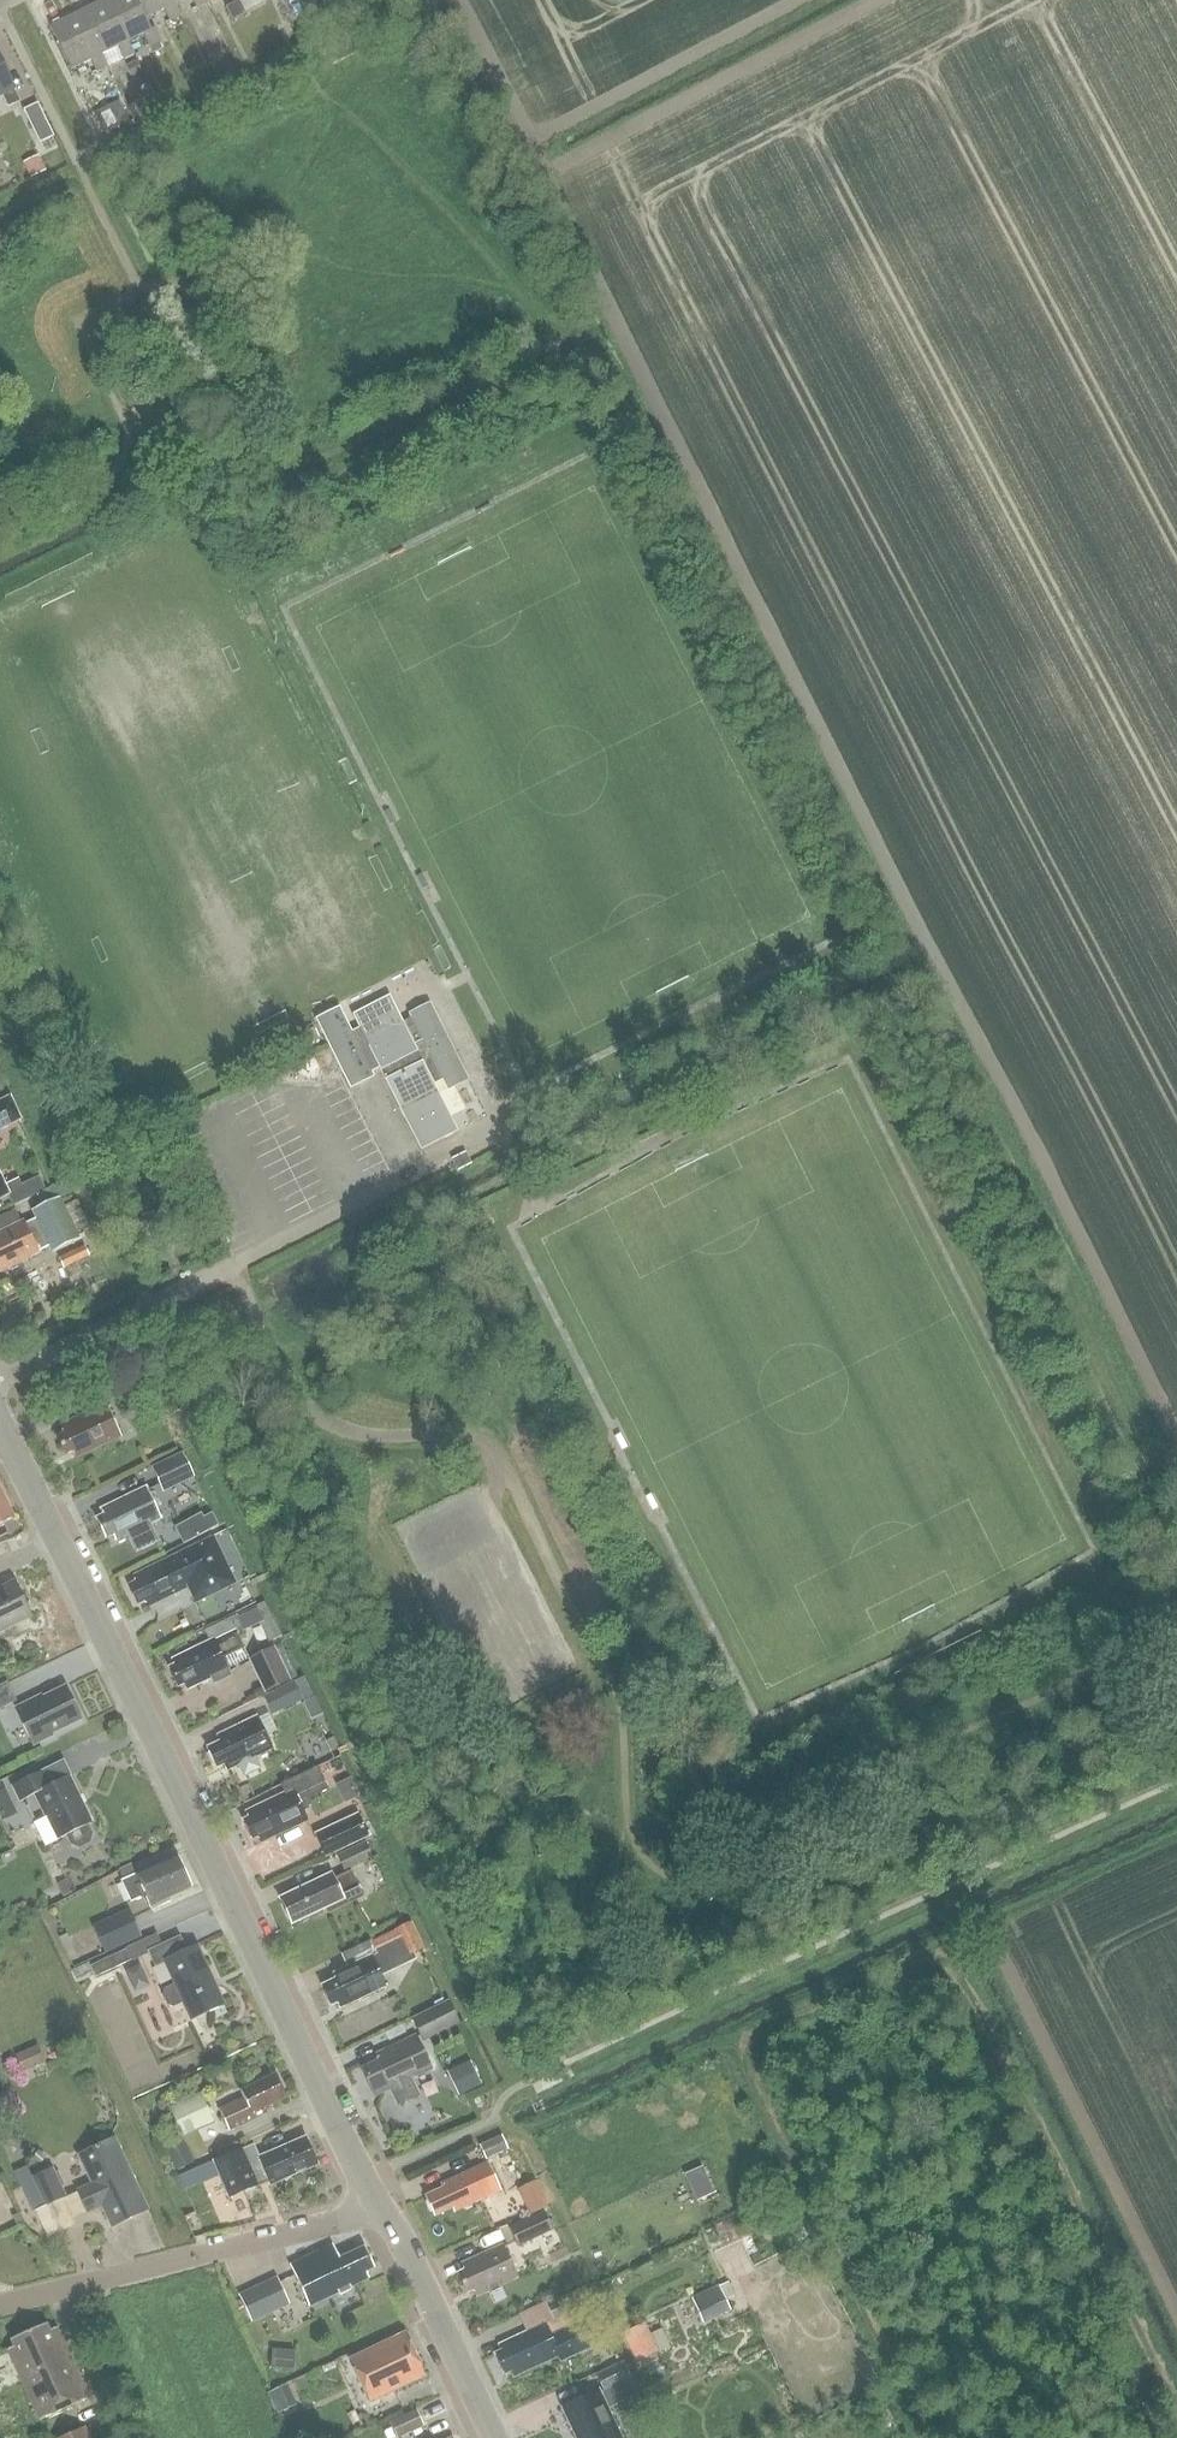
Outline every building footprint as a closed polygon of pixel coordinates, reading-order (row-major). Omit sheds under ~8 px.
[(107,2),(127,42),(130,41),(145,34),(151,46),(154,53),(163,49),(159,42),(161,41),(155,28),(152,29),(147,19),(137,0),(111,0),(107,2)] [(147,19),(166,9),(172,21),(182,16),(177,5),(174,6),(171,0),(137,0),(147,19)] [(199,8),(209,3),(208,0),(195,0),(199,8)] [(107,2),(79,16),(99,56),(102,55),(117,47),(123,59),(136,53),(130,41),(127,42),(107,2)] [(240,2),(225,9),(232,22),(246,14),(240,2)] [(79,16),(51,29),(71,70),(91,60),(96,72),(108,67),(102,55),(99,56),(79,16)] [(4,97),(10,109),(22,103),(0,56),(0,99),(4,97)] [(137,61),(127,66),(132,78),(143,73),(137,61)] [(120,103),(97,115),(107,134),(129,123),(120,103)] [(37,108),(23,115),(39,147),(53,141),(37,108)] [(39,158),(25,165),(32,178),(46,171),(39,158)] [(341,1008),(318,1019),(353,1087),(375,1076),(373,1072),(381,1068),(423,1151),(461,1132),(437,1084),(444,1080),(450,1092),(472,1081),(433,1003),(411,1014),(413,1018),(406,1022),(392,995),(355,1014),(360,1024),(351,1028),(341,1008)] [(22,1121),(11,1096),(0,1101),(0,1131),(22,1121)] [(466,1153),(452,1160),(457,1169),(458,1171),(472,1164),(471,1163),(466,1153)] [(0,1174),(0,1198),(7,1194),(9,1193),(0,1174)] [(9,1193),(7,1194),(13,1206),(45,1190),(39,1177),(21,1185),(23,1188),(10,1194),(9,1193)] [(1,1273),(11,1268),(14,1270),(20,1266),(20,1264),(42,1253),(41,1251),(52,1246),(55,1252),(58,1250),(72,1244),(82,1239),(79,1232),(73,1220),(63,1200),(63,1199),(62,1198),(43,1207),(34,1211),(38,1219),(28,1224),(26,1220),(21,1223),(0,1233),(0,1272),(1,1273)] [(62,1258),(59,1259),(61,1262),(64,1269),(90,1258),(85,1247),(62,1257),(62,1258)] [(136,1376),(114,1389),(125,1408),(137,1401),(147,1395),(136,1376)] [(124,1437),(107,1404),(63,1426),(67,1433),(59,1437),(68,1455),(75,1452),(79,1459),(124,1437)] [(183,1452),(152,1467),(160,1484),(178,1475),(182,1484),(195,1477),(183,1452)] [(106,1515),(99,1519),(109,1539),(115,1535),(118,1541),(127,1537),(152,1525),(164,1519),(163,1517),(150,1489),(149,1488),(103,1510),(106,1515)] [(15,1524),(0,1493),(0,1531),(15,1524)] [(188,1543),(224,1523),(214,1505),(178,1524),(188,1543)] [(152,1525),(127,1537),(135,1554),(160,1542),(152,1525)] [(139,1582),(132,1586),(141,1603),(148,1600),(151,1607),(190,1587),(198,1602),(238,1583),(225,1558),(216,1538),(136,1577),(139,1582)] [(0,1591),(0,1632),(33,1616),(16,1583),(0,1591)] [(258,1608),(253,1611),(259,1622),(269,1643),(281,1637),(264,1603),(257,1606),(258,1608)] [(178,1666),(172,1669),(181,1687),(187,1684),(190,1690),(214,1678),(217,1684),(233,1676),(230,1670),(225,1659),(245,1649),(247,1648),(240,1634),(244,1632),(243,1630),(244,1630),(238,1618),(237,1616),(205,1632),(210,1642),(175,1660),(178,1666)] [(252,1658),(250,1659),(267,1694),(272,1692),(293,1682),(299,1680),(282,1645),(272,1649),(252,1658)] [(293,1682),(267,1694),(264,1696),(272,1715),(302,1701),(293,1682)] [(0,1688),(0,1710),(18,1701),(10,1684),(0,1688)] [(44,1696),(18,1708),(37,1746),(55,1737),(54,1734),(84,1720),(68,1687),(45,1698),(44,1696)] [(227,1763),(230,1769),(238,1765),(245,1762),(247,1764),(253,1761),(253,1758),(256,1757),(273,1749),(258,1717),(222,1735),(225,1741),(210,1748),(219,1767),(227,1763)] [(245,1762),(238,1765),(244,1778),(261,1769),(256,1757),(253,1758),(253,1761),(247,1764),(245,1762)] [(319,1767),(281,1785),(285,1795),(294,1791),(303,1811),(309,1808),(308,1807),(312,1805),(309,1799),(329,1790),(319,1767)] [(49,1846),(53,1844),(69,1836),(73,1845),(81,1847),(91,1842),(94,1835),(89,1826),(94,1823),(71,1777),(53,1785),(45,1769),(13,1785),(23,1803),(37,1796),(48,1817),(37,1823),(49,1846)] [(11,1800),(5,1790),(4,1790),(0,1792),(0,1806),(11,1800)] [(263,1843),(308,1821),(303,1811),(294,1791),(285,1795),(249,1813),(252,1818),(245,1821),(255,1840),(261,1837),(263,1843)] [(325,1858),(366,1838),(356,1817),(315,1836),(325,1858)] [(334,1874),(283,1898),(291,1915),(300,1911),(304,1920),(328,1908),(330,1913),(365,1897),(353,1871),(376,1861),(368,1843),(339,1856),(348,1874),(336,1879),(334,1874)] [(170,1898),(193,1888),(184,1868),(184,1865),(182,1860),(179,1858),(178,1857),(138,1875),(133,1865),(120,1871),(125,1881),(134,1901),(148,1895),(155,1909),(171,1901),(170,1898)] [(67,1880),(57,1884),(63,1898),(73,1894),(67,1880)] [(132,1918),(96,1935),(106,1955),(142,1938),(132,1918)] [(398,1931),(372,1943),(376,1952),(402,1939),(405,1947),(410,1956),(414,1954),(425,1949),(413,1924),(412,1923),(397,1930),(398,1931)] [(93,1965),(90,1966),(95,1976),(95,1977),(96,1979),(97,1978),(151,1953),(157,1966),(166,1962),(176,1984),(165,1990),(162,1996),(167,2006),(174,2009),(185,2004),(193,2020),(227,2005),(200,1946),(189,1950),(182,1936),(164,1944),(160,1934),(93,1965)] [(340,1979),(325,1986),(334,2005),(341,2002),(344,2008),(361,1999),(364,2000),(371,1997),(373,1994),(387,1987),(373,1957),(338,1974),(340,1979)] [(450,2002),(413,2020),(424,2043),(462,2025),(450,2002)] [(419,2097),(411,2080),(433,2069),(417,2036),(379,2054),(382,2061),(364,2069),(374,2089),(380,2086),(384,2093),(395,2088),(403,2104),(419,2097)] [(45,2064),(38,2047),(15,2057),(23,2073),(45,2064)] [(470,2061),(447,2072),(459,2097),(463,2095),(482,2086),(472,2066),(470,2061)] [(221,2110),(231,2131),(269,2113),(267,2108),(289,2098),(277,2075),(243,2092),(246,2098),(221,2110)] [(202,2094),(170,2109),(183,2138),(215,2123),(202,2094)] [(485,2144),(480,2146),(486,2160),(508,2150),(502,2136),(485,2144)] [(272,2184),(319,2164),(308,2138),(262,2158),(256,2145),(217,2161),(232,2198),(271,2182),(272,2184)] [(78,2191),(88,2213),(104,2205),(114,2227),(150,2210),(117,2139),(81,2156),(94,2184),(78,2191)] [(184,2140),(166,2149),(177,2172),(179,2171),(179,2172),(186,2169),(185,2168),(195,2163),(188,2149),(184,2140)] [(38,2150),(33,2156),(42,2163),(46,2157),(38,2150)] [(428,2198),(427,2201),(431,2210),(434,2210),(437,2217),(455,2209),(457,2212),(464,2209),(466,2210),(473,2207),(473,2205),(502,2191),(489,2163),(444,2184),(445,2188),(427,2196),(428,2198)] [(66,2199),(52,2169),(34,2178),(48,2207),(66,2199)] [(538,2183),(520,2191),(532,2216),(549,2208),(538,2183)] [(545,2213),(510,2229),(519,2249),(554,2233),(545,2213)] [(342,2259),(335,2245),(293,2265),(312,2305),(369,2277),(367,2272),(376,2268),(366,2248),(342,2259)] [(463,2264),(466,2271),(460,2274),(469,2293),(474,2290),(477,2297),(519,2278),(505,2245),(463,2264)] [(252,2324),(290,2306),(277,2277),(238,2296),(252,2324)] [(730,2284),(695,2301),(706,2324),(733,2311),(728,2301),(736,2297),(730,2284)] [(587,2287),(547,2306),(555,2322),(594,2303),(587,2287)] [(59,2328),(53,2331),(52,2331),(49,2324),(14,2340),(17,2347),(11,2350),(42,2420),(90,2398),(59,2328)] [(504,2351),(498,2355),(506,2373),(513,2370),(516,2377),(561,2356),(564,2361),(592,2348),(581,2325),(574,2328),(553,2338),(547,2325),(527,2334),(502,2346),(504,2351)] [(648,2326),(626,2336),(636,2357),(658,2348),(661,2354),(671,2348),(663,2331),(653,2336),(648,2326)] [(406,2333),(352,2359),(372,2402),(426,2377),(406,2333)] [(625,2365),(599,2377),(606,2393),(633,2380),(625,2365)] [(287,2385),(268,2395),(278,2415),(297,2405),(287,2385)] [(601,2391),(565,2408),(579,2437),(623,2437),(601,2391)] [(886,2411),(872,2418),(880,2435),(894,2428),(886,2411)] [(418,2412),(392,2424),(398,2437),(404,2437),(426,2428),(418,2412)] [(87,2427),(63,2437),(92,2437),(87,2427)]
